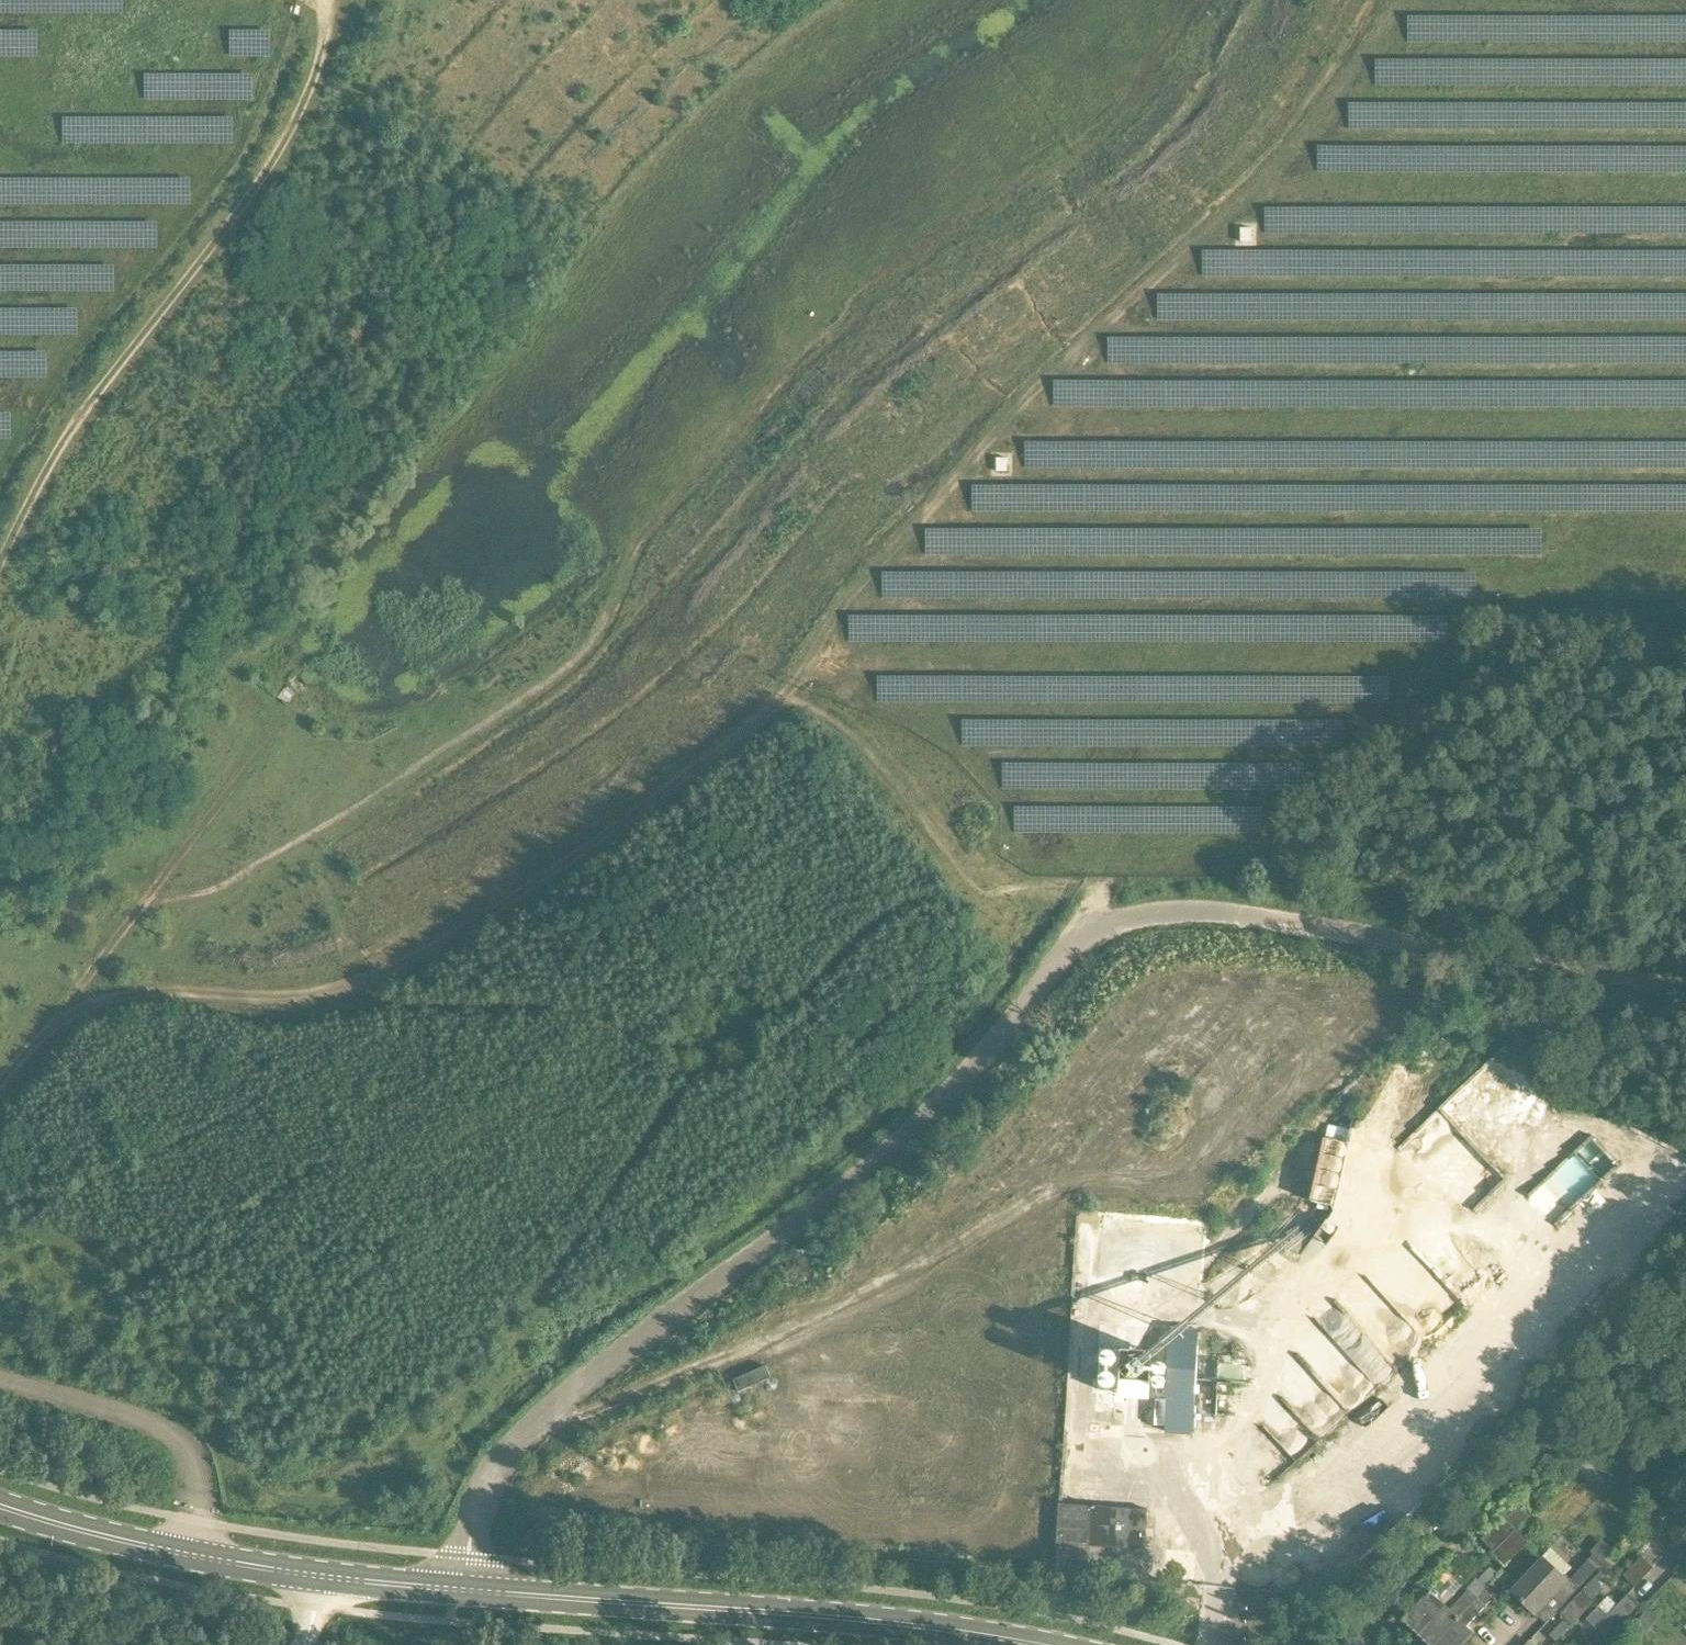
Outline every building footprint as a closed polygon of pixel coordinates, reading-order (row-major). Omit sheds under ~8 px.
[(1439,1034),(1413,1077),(1424,1083),(1446,1046),(1444,1044),(1447,1039),(1439,1034)] [(1335,1205),(1350,1141),(1326,1135),(1311,1199),(1335,1205)] [(1166,1432),(1191,1433),(1199,1330),(1173,1328),(1166,1432)] [(744,1391),(777,1382),(772,1363),(739,1372),(744,1391)] [(1060,1505),(1057,1543),(1145,1548),(1147,1511),(1060,1505)] [(1505,1518),(1516,1529),(1529,1516),(1518,1506),(1505,1518)] [(1516,1529),(1505,1518),(1503,1516),(1480,1538),(1494,1552),(1516,1529)] [(1516,1529),(1494,1552),(1492,1553),(1504,1566),(1529,1542),(1516,1529)] [(1546,1624),(1601,1563),(1592,1554),(1571,1578),(1567,1574),(1565,1575),(1544,1556),(1512,1592),(1533,1613),(1546,1624)] [(1636,1587),(1653,1567),(1642,1557),(1624,1576),(1636,1587)] [(1490,1581),(1496,1575),(1488,1567),(1449,1610),(1444,1604),(1416,1633),(1428,1644),(1429,1644),(1490,1581)] [(1496,1579),(1502,1585),(1510,1576),(1504,1570),(1496,1579)] [(1401,1618),(1416,1633),(1444,1604),(1438,1600),(1456,1580),(1447,1571),(1401,1618)] [(1599,1571),(1581,1591),(1593,1602),(1612,1583),(1599,1571)] [(1429,1644),(1461,1644),(1473,1632),(1466,1626),(1499,1589),(1490,1581),(1429,1644)] [(1607,1615),(1617,1625),(1639,1603),(1628,1593),(1617,1605),(1607,1615)] [(1571,1625),(1590,1605),(1578,1594),(1559,1614),(1571,1625)] [(1597,1606),(1607,1615),(1617,1605),(1607,1596),(1597,1606)] [(1594,1628),(1607,1615),(1597,1606),(1585,1618),(1594,1628)] [(1604,1637),(1617,1625),(1607,1615),(1595,1628),(1604,1637)]
